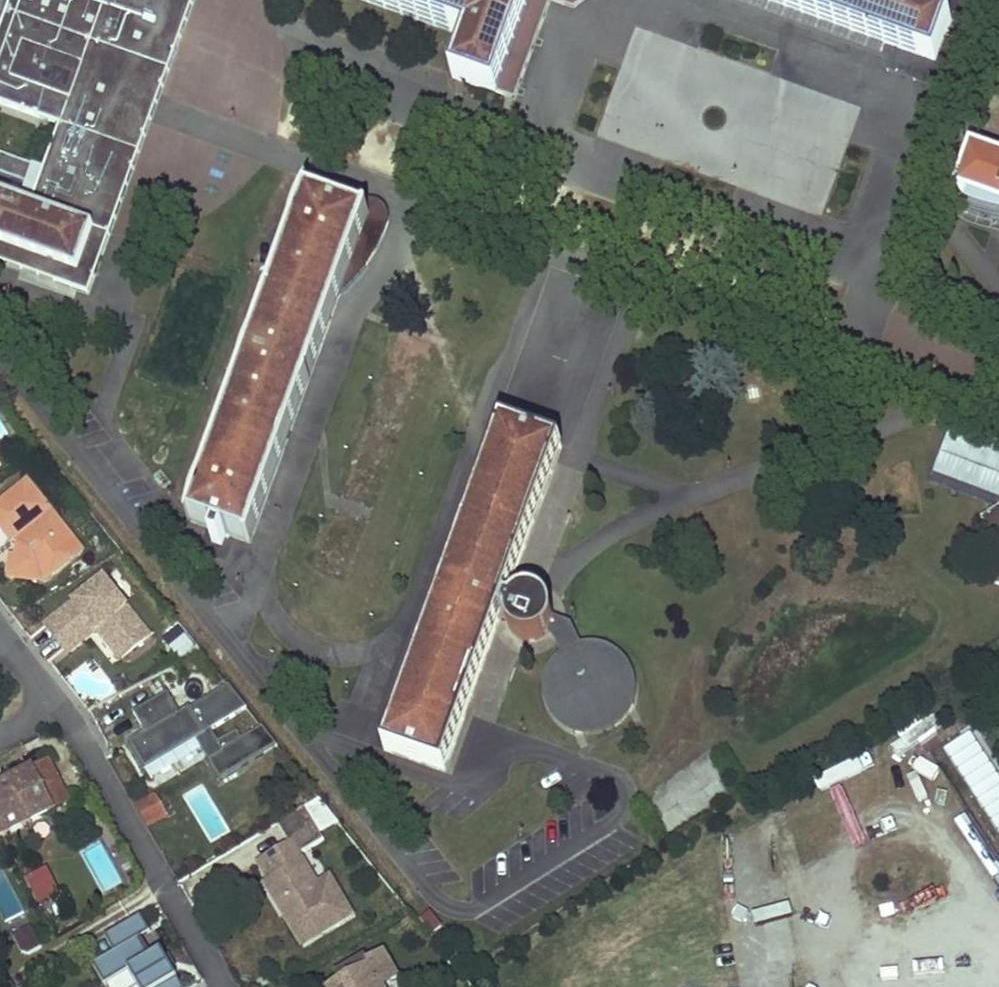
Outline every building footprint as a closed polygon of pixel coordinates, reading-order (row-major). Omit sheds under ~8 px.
[(0,42),(0,104),(61,126),(31,206),(0,195),(0,243),(82,272),(154,68),(159,68),(162,68),(166,66),(168,65),(171,63),(173,60),(175,58),(177,50),(177,47),(177,45),(176,42),(175,40),(174,37),(170,33),(167,31),(179,0),(15,0),(0,42)] [(468,37),(453,77),(497,93),(531,0),(365,0),(468,37)] [(959,42),(945,36),(935,64),(757,0),(733,0),(898,60),(894,72),(941,90),(959,42)] [(935,64),(945,36),(951,20),(897,0),(757,0),(935,64)] [(90,293),(175,58),(173,60),(171,63),(168,65),(166,66),(162,68),(159,68),(154,68),(82,272),(90,293)] [(998,209),(998,161),(972,150),(956,194),(998,209)] [(376,253),(369,247),(385,232),(389,228),(391,224),(391,220),(391,215),(389,210),(385,204),(379,201),(372,200),(367,201),(362,204),(359,208),(356,212),(309,194),(296,232),(286,237),(279,244),(278,254),(282,271),(191,520),(252,542),(341,292),(376,253)] [(0,243),(0,261),(90,293),(82,272),(0,243)] [(502,422),(384,749),(444,771),(501,613),(506,599),(562,445),(502,422)] [(947,455),(937,477),(998,502),(998,476),(947,455)] [(0,506),(0,527),(12,542),(21,535),(29,546),(28,558),(12,557),(10,579),(46,582),(83,551),(29,483),(0,506)] [(29,546),(21,535),(12,542),(12,557),(28,558),(29,546)] [(106,578),(105,578),(46,625),(66,649),(95,626),(98,631),(104,627),(127,655),(152,635),(106,578)] [(509,609),(508,611),(508,612),(508,614),(508,616),(508,618),(508,621),(509,623),(509,626),(511,629),(512,631),(514,633),(516,635),(519,637),(523,639),(525,639),(528,640),(531,640),(534,640),(538,639),(541,638),(544,637),(547,635),(549,633),(550,632),(551,630),(552,628),(553,625),(555,622),(555,619),(555,616),(555,615),(555,611),(553,607),(551,604),(549,600),(546,598),(542,596),(539,594),(537,594),(533,593),(530,593),(526,594),(522,595),(519,597),(515,599),(513,601),(511,604),(510,606),(509,609)] [(511,604),(513,601),(506,599),(501,613),(507,616),(508,616),(508,614),(508,612),(508,611),(509,609),(510,606),(511,604)] [(581,642),(572,623),(562,619),(555,616),(555,619),(555,622),(553,625),(552,628),(551,630),(550,632),(549,633),(553,637),(557,641),(561,652),(558,655),(551,666),(548,672),(608,643),(601,641),(592,641),(584,642),(581,642)] [(98,631),(95,626),(66,649),(70,654),(98,631)] [(127,655),(104,627),(98,631),(121,660),(127,655)] [(636,703),(608,643),(548,672),(576,731),(583,729),(587,729),(592,730),(595,730),(602,729),(607,727),(613,725),(617,722),(622,718),(626,713),(629,709),(629,707),(636,703)] [(632,664),(626,655),(618,648),(608,643),(636,703),(638,698),(639,688),(638,681),(637,672),(632,664)] [(576,731),(548,672),(548,674),(545,683),(546,691),(548,703),(554,713),(561,722),(569,728),(576,731)] [(248,709),(230,687),(222,692),(236,716),(248,709)] [(169,692),(134,712),(141,724),(145,722),(149,730),(146,732),(129,742),(146,771),(197,741),(203,752),(220,782),(264,756),(252,735),(243,741),(238,733),(219,743),(212,731),(236,716),(222,692),(182,715),(169,692)] [(631,714),(635,706),(636,703),(629,707),(629,709),(626,713),(622,718),(617,722),(613,725),(607,727),(602,729),(595,730),(592,730),(587,729),(583,729),(576,731),(579,732),(587,734),(597,734),(605,733),(613,730),(619,726),(625,721),(631,714)] [(279,747),(264,728),(252,735),(264,756),(279,747)] [(146,771),(152,781),(203,752),(197,741),(146,771)] [(952,759),(998,840),(998,772),(981,742),(952,759)] [(34,767),(56,811),(71,804),(49,760),(34,767)] [(650,797),(676,829),(719,795),(693,763),(650,797)] [(56,811),(34,767),(0,784),(0,839),(56,811)] [(143,804),(154,825),(168,816),(157,796),(143,804)] [(305,807),(277,824),(290,845),(260,863),(271,882),(267,884),(280,906),(284,904),(294,898),(302,911),(293,917),(306,940),(322,931),(323,933),(353,915),(330,878),(318,885),(299,855),(325,839),(305,807)] [(39,906),(61,895),(48,869),(26,879),(39,906)] [(25,915),(6,877),(0,880),(0,909),(8,923),(25,915)] [(294,898),(284,904),(293,917),(302,911),(294,898)] [(422,923),(432,935),(442,927),(432,915),(422,923)] [(109,937),(119,953),(98,966),(110,986),(134,971),(144,986),(188,986),(166,950),(157,956),(146,938),(155,932),(145,916),(109,937)] [(386,956),(403,986),(407,986),(424,977),(406,945),(386,956)] [(386,956),(370,966),(367,962),(349,973),(351,977),(340,983),(343,986),(403,986),(386,956)]
